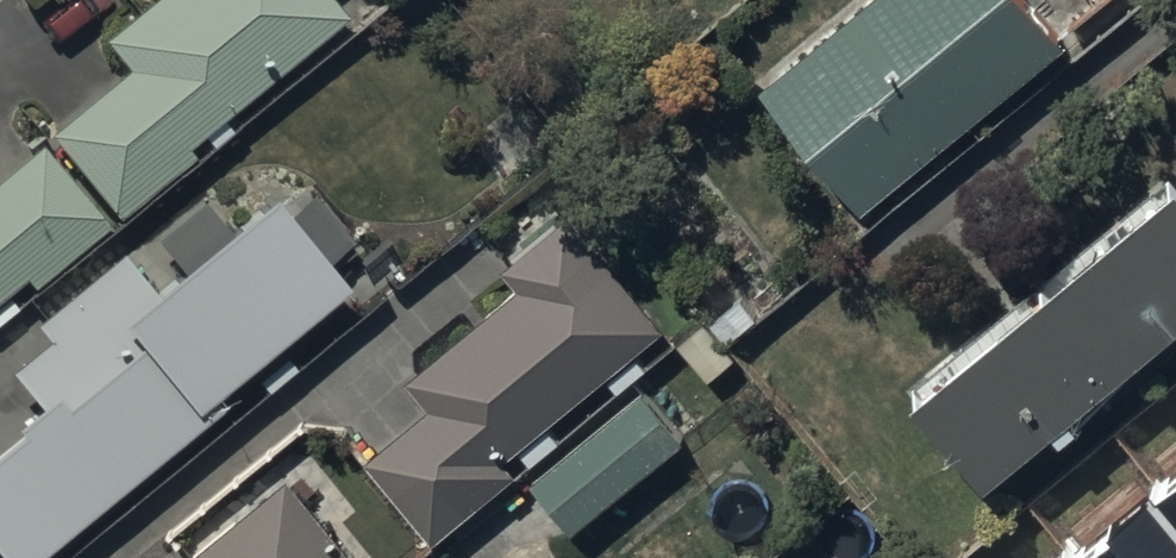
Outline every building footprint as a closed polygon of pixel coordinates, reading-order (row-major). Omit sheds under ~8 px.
[(47,131),(118,217),(194,154),(187,145),(345,15),(332,0),(147,0),(101,38),(125,67),(47,131)] [(1026,0),(862,0),(757,87),(858,208),(1060,41),(1026,0)] [(25,277),(33,287),(109,225),(40,142),(0,175),(0,297),(25,277)] [(1046,270),(1119,357),(1175,310),(1175,162),(1046,270)] [(47,337),(9,368),(38,403),(12,425),(17,431),(0,445),(0,557),(36,557),(222,404),(215,396),(350,285),(270,189),(151,288),(119,250),(34,321),(47,337)] [(408,379),(431,406),(367,458),(434,538),(516,470),(506,458),(665,327),(571,214),(504,269),(520,287),(408,379)] [(1119,357),(1046,270),(919,376),(992,463),(1119,357)] [(644,391),(533,483),(573,532),(685,440),(644,391)] [(290,476),(192,557),(358,557),(290,476)]
